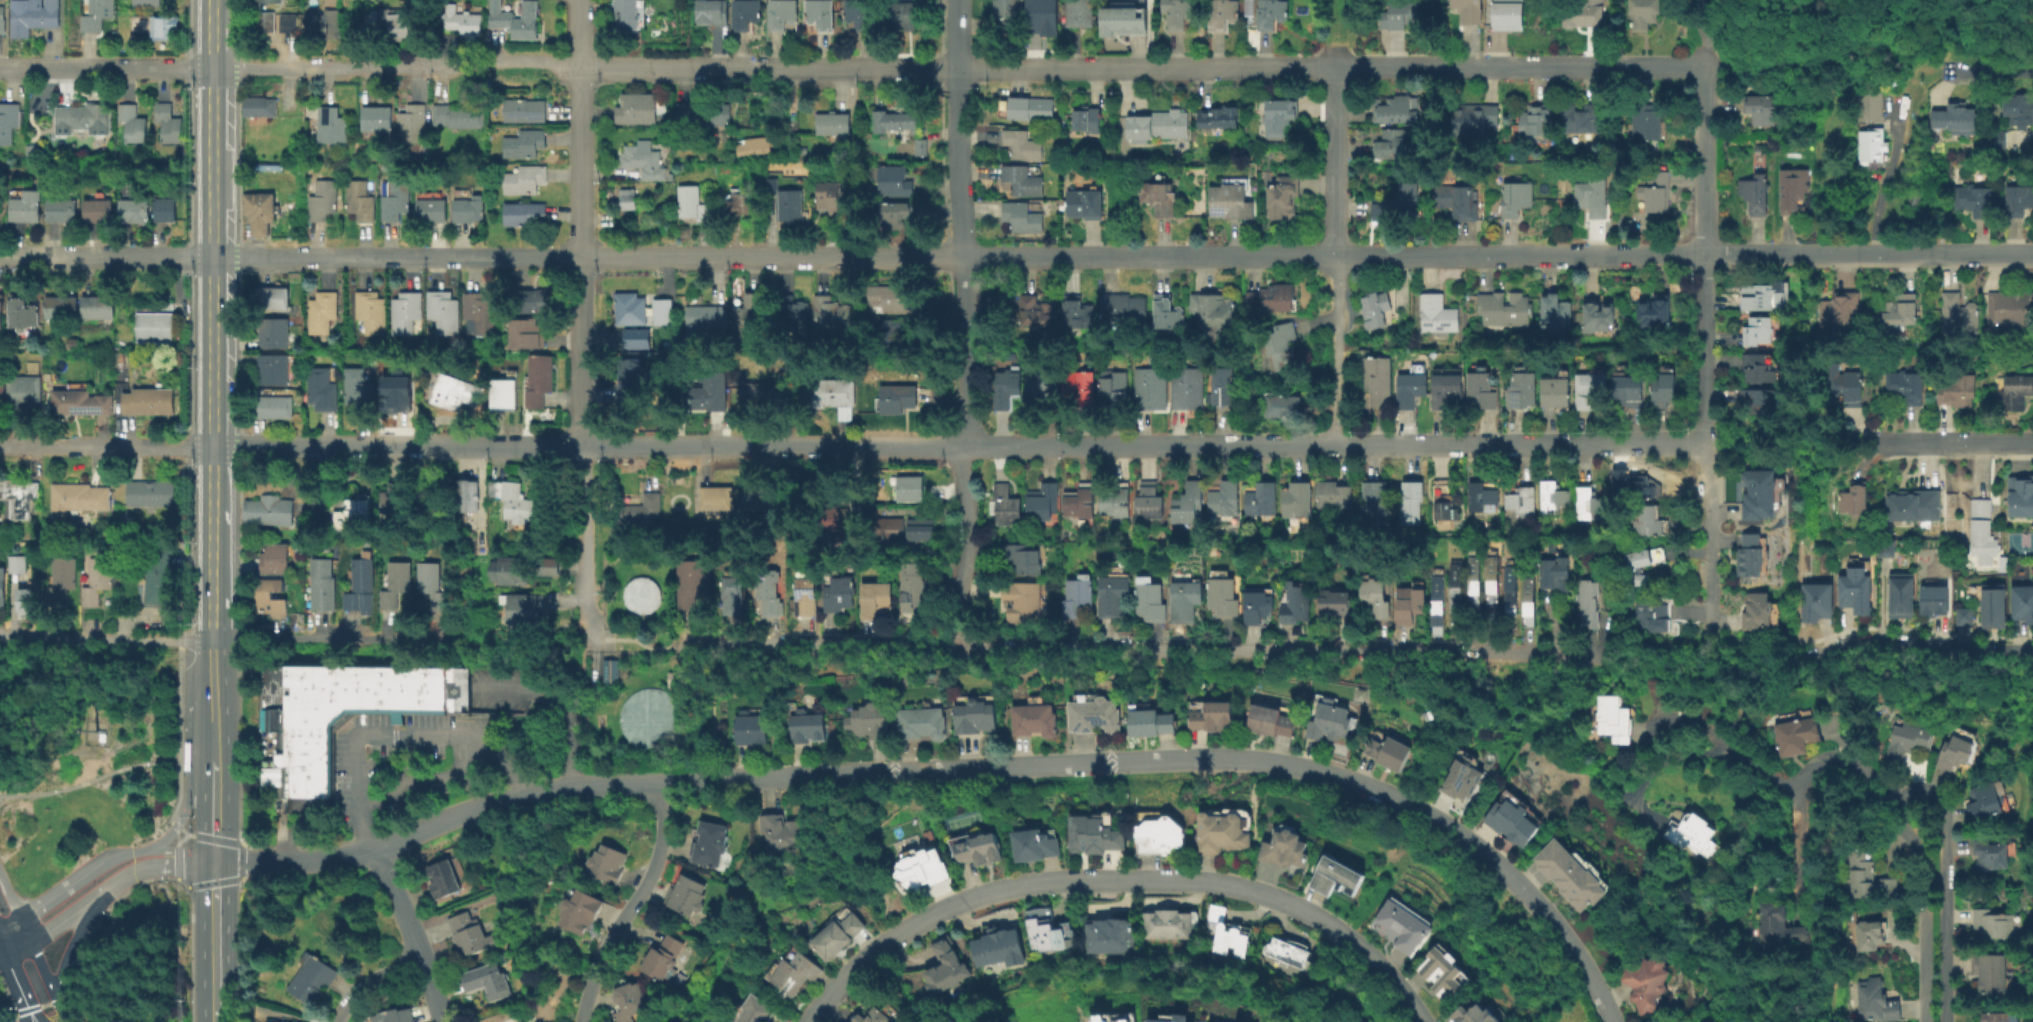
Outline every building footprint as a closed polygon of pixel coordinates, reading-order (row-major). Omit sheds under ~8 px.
[(22,6),(22,0),(37,0),(37,5),(48,5),(48,0),(58,0),(58,25),(29,25),(29,30),(12,30),(12,6),(22,6)] [(89,15),(89,0),(113,0),(113,15),(101,15),(102,30),(82,30),(82,15),(89,15)] [(523,6),(523,0),(537,0),(537,30),(538,30),(538,37),(511,37),(512,26),(490,26),(490,0),(501,0),(501,11),(513,10),(513,6),(523,6)] [(615,26),(615,0),(636,0),(636,26),(615,26)] [(730,31),(730,0),(757,0),(757,21),(747,21),(747,31),(730,31)] [(831,0),(831,31),(816,31),(816,21),(804,20),(804,0),(831,0)] [(992,17),(992,0),(1017,0),(1018,33),(1013,33),(1013,37),(1008,37),(1008,39),(998,40),(997,17),(992,17)] [(1023,33),(1023,0),(1055,0),(1055,35),(1037,35),(1037,33),(1023,33)] [(1065,26),(1064,0),(1092,0),(1092,26),(1065,26)] [(1167,9),(1167,0),(1193,0),(1193,16),(1183,16),(1183,30),(1165,30),(1165,9),(1167,9)] [(1207,25),(1207,0),(1229,0),(1238,0),(1238,19),(1234,23),(1230,23),(1228,20),(1224,20),(1224,31),(1209,31),(1209,25),(1207,25)] [(1251,0),(1241,0),(1241,15),(1251,15),(1251,0)] [(1259,7),(1259,0),(1279,0),(1288,0),(1287,18),(1284,18),(1284,21),(1273,21),(1273,30),(1256,30),(1257,7),(1259,7)] [(1385,10),(1386,0),(1416,0),(1416,10),(1421,19),(1403,25),(1403,28),(1378,29),(1377,20),(1377,10),(1385,10)] [(1449,10),(1457,10),(1457,23),(1478,24),(1479,0),(1449,0),(1449,10)] [(1492,2),(1492,0),(1521,0),(1520,25),(1488,26),(1488,3),(1492,2)] [(1629,18),(1628,0),(1659,0),(1659,13),(1656,13),(1656,22),(1648,22),(1648,30),(1631,31),(1631,18),(1629,18)] [(693,25),(693,1),(725,1),(725,25),(693,25)] [(784,32),(769,32),(769,1),(794,1),(794,22),(784,22),(784,32)] [(871,22),(871,32),(854,32),(854,22),(843,22),(843,1),(871,1),(871,22)] [(925,4),(925,17),(914,17),(914,29),(901,29),(901,25),(883,25),(883,1),(915,1),(915,4),(925,4)] [(1601,6),(1602,25),(1575,25),(1575,28),(1572,28),(1571,29),(1566,29),(1564,28),(1562,28),(1562,2),(1587,2),(1587,6),(1601,6)] [(388,7),(388,8),(409,7),(411,35),(403,36),(404,39),(397,39),(397,36),(391,36),(390,22),(379,22),(379,20),(366,20),(366,16),(373,9),(379,9),(379,8),(388,7)] [(305,12),(305,36),(338,36),(338,8),(322,8),(322,13),(305,12)] [(1099,34),(1099,8),(1145,8),(1145,34),(1099,34)] [(469,12),(482,13),(481,33),(475,33),(475,37),(467,36),(467,33),(461,33),(461,28),(447,27),(448,12),(465,13),(465,9),(470,10),(469,12)] [(274,32),(257,32),(257,12),(275,12),(274,32)] [(427,31),(415,31),(415,13),(426,12),(427,31)] [(298,14),(298,30),(281,30),(282,13),(298,14)] [(179,16),(178,38),(154,38),(154,30),(133,30),(133,15),(179,16)] [(1858,92),(1883,92),(1883,121),(1873,121),(1873,123),(1867,123),(1867,121),(1858,121),(1858,92)] [(619,124),(613,124),(613,106),(619,106),(619,94),(654,94),(654,124),(619,124)] [(1409,94),(1409,111),(1416,111),(1416,121),(1373,122),(1373,98),(1380,98),(1380,104),(1387,104),(1386,97),(1394,97),(1394,94),(1409,94)] [(1774,94),(1774,107),(1779,107),(1779,116),(1774,116),(1774,125),(1753,125),(1753,121),(1751,121),(1751,112),(1743,112),(1742,96),(1747,96),(1747,95),(1774,94)] [(277,97),(277,115),(245,115),(244,96),(265,96),(265,97),(277,97)] [(2004,97),(2032,97),(2032,125),(2004,125),(2004,97)] [(545,99),(545,120),(505,120),(504,98),(526,98),(526,100),(545,99)] [(1008,99),(1028,100),(1028,98),(1053,99),(1052,120),(1008,119),(1008,99)] [(1297,100),(1297,118),(1289,118),(1289,123),(1287,123),(1287,137),(1265,137),(1265,123),(1262,122),(1262,116),(1265,117),(1265,100),(1297,100)] [(11,142),(0,142),(0,102),(18,103),(18,125),(11,125),(11,142)] [(181,117),(182,140),(163,140),(162,120),(157,120),(157,102),(170,102),(171,117),(181,117)] [(730,103),(730,124),(677,124),(678,102),(730,103)] [(146,117),(146,139),(127,140),(127,119),(119,119),(119,103),(135,103),(136,117),(146,117)] [(424,103),(424,140),(399,140),(398,112),(408,111),(408,103),(424,103)] [(484,106),(485,126),(450,126),(450,123),(435,123),(435,103),(450,103),(450,107),(484,106)] [(1235,113),(1236,126),(1197,127),(1196,109),(1219,109),(1219,104),(1228,103),(1228,106),(1237,106),(1238,113),(1235,113)] [(1500,104),(1500,123),(1486,123),(1485,138),(1458,139),(1459,106),(1500,104)] [(1655,104),(1655,105),(1661,105),(1662,122),(1669,121),(1669,140),(1629,140),(1629,124),(1635,124),(1634,104),(1655,104)] [(392,106),(392,129),(363,129),(363,105),(392,106)] [(1089,105),(1089,108),(1098,107),(1099,133),(1086,134),(1086,129),(1073,130),(1072,108),(1082,108),(1082,105),(1089,105)] [(1551,107),(1551,133),(1540,133),(1536,136),(1530,137),(1527,134),(1519,134),(1519,112),(1532,112),(1532,105),(1542,105),(1542,107),(1551,107)] [(1575,105),(1575,110),(1589,110),(1589,105),(1600,105),(1601,133),(1561,134),(1561,112),(1562,112),(1562,105),(1575,105)] [(1974,128),(1974,135),(1946,135),(1946,127),(1930,127),(1931,113),(1946,113),(1946,105),(1974,105),(1974,128)] [(112,107),(112,139),(56,138),(56,106),(112,107)] [(347,116),(347,141),(319,140),(319,106),(338,106),(338,116),(347,116)] [(885,109),(885,113),(916,112),(916,135),(899,135),(899,127),(886,127),(886,131),(874,131),(873,109),(885,109)] [(1188,140),(1125,140),(1125,117),(1151,117),(1151,112),(1188,112),(1188,140)] [(849,113),(849,133),(817,133),(817,113),(849,113)] [(1859,131),(1868,131),(1868,127),(1885,128),(1884,142),(1889,142),(1889,151),(1884,151),(1884,162),(1887,162),(1887,168),(1883,167),(1883,170),(1870,169),(1870,165),(1858,165),(1859,131)] [(544,128),(544,146),(536,146),(536,155),(504,156),(504,136),(520,136),(520,128),(544,128)] [(1403,157),(1374,158),(1373,140),(1382,139),(1382,129),(1405,128),(1405,137),(1402,138),(1403,157)] [(1041,139),(1042,158),(1011,159),(1011,144),(1002,144),(1002,130),(1027,129),(1027,140),(1041,139)] [(1986,150),(1986,132),(2007,132),(2007,150),(1986,150)] [(771,150),(738,154),(736,139),(781,134),(782,143),(771,144),(771,150)] [(913,155),(923,155),(924,139),(913,138),(913,155)] [(658,140),(658,149),(659,149),(659,166),(665,166),(665,178),(641,178),(641,165),(619,165),(619,154),(621,154),(621,151),(624,151),(624,143),(637,143),(637,140),(658,140)] [(906,164),(906,177),(912,177),(913,193),(879,194),(879,165),(906,164)] [(545,165),(545,182),(537,182),(537,192),(504,192),(504,172),(520,172),(520,165),(545,165)] [(1040,175),(1041,195),(1010,195),(1010,180),(1002,180),(1002,165),(1027,165),(1027,175),(1040,175)] [(1797,201),(1797,207),(1805,207),(1804,215),(1780,215),(1780,170),(1792,170),(1792,177),(1808,177),(1808,193),(1804,193),(1805,201),(1797,201)] [(1670,172),(1670,213),(1646,213),(1646,188),(1652,187),(1652,172),(1670,172)] [(1766,173),(1766,215),(1749,215),(1749,199),(1742,199),(1742,195),(1737,195),(1737,179),(1753,179),(1754,173),(1766,173)] [(1293,195),(1294,218),(1273,219),(1273,210),(1268,210),(1268,207),(1266,207),(1266,185),(1277,184),(1276,175),(1298,175),(1298,195),(1293,195)] [(1605,177),(1606,204),(1605,204),(1605,218),(1588,218),(1588,207),(1574,207),(1574,181),(1588,181),(1588,178),(1605,177)] [(335,179),(335,211),(325,211),(326,219),(308,219),(308,195),(316,195),(316,179),(335,179)] [(402,219),(382,220),(382,195),(389,195),(389,179),(408,179),(408,211),(402,211),(402,219)] [(1252,201),(1253,218),(1224,218),(1224,216),(1209,216),(1208,186),(1221,185),(1221,180),(1246,179),(1246,193),(1243,193),(1244,201),(1252,201)] [(366,180),(366,196),(373,196),(373,220),(357,221),(357,211),(347,211),(347,180),(366,180)] [(841,180),(841,193),(846,193),(846,212),(829,212),(828,207),(819,206),(819,182),(827,182),(827,180),(841,180)] [(1172,182),(1171,190),(1174,190),(1174,201),(1173,201),(1173,216),(1154,216),(1153,205),(1150,205),(1149,200),(1139,200),(1139,182),(1172,182)] [(1417,183),(1417,209),(1424,209),(1424,219),(1389,220),(1389,217),(1375,218),(1374,198),(1398,198),(1398,183),(1417,183)] [(1534,183),(1534,205),(1524,205),(1524,207),(1522,207),(1522,211),(1520,211),(1520,218),(1504,219),(1504,209),(1503,209),(1503,199),(1506,199),(1506,183),(1534,183)] [(713,203),(713,219),(696,219),(696,215),(679,216),(678,185),(698,184),(698,203),(713,203)] [(1096,185),(1097,191),(1100,191),(1101,220),(1083,220),(1083,217),(1066,217),(1066,191),(1091,191),(1091,185),(1096,185)] [(1975,186),(1977,189),(1990,189),(1990,195),(1992,195),(1992,220),(1974,220),(1974,212),(1968,212),(1968,210),(1955,210),(1955,188),(1968,188),(1970,185),(1975,186)] [(2006,185),(2032,185),(2032,207),(2024,207),(2024,214),(2023,214),(2023,217),(2007,217),(2006,185)] [(752,213),(725,214),(725,199),(733,199),(733,192),(738,192),(738,187),(752,186),(752,213)] [(1453,186),(1454,188),(1472,187),(1472,189),(1474,189),(1474,202),(1478,202),(1479,222),(1452,223),(1451,210),(1435,209),(1434,186),(1453,186)] [(1646,187),(1645,200),(1638,199),(1638,187),(1646,187)] [(634,188),(635,207),(621,208),(620,205),(617,205),(617,200),(620,200),(619,188),(634,188)] [(41,190),(40,220),(12,219),(13,198),(24,198),(24,189),(41,190)] [(802,189),(802,218),(779,218),(778,189),(802,189)] [(273,192),(274,220),(268,220),(268,234),(251,235),(251,220),(248,220),(248,213),(244,213),(243,193),(273,192)] [(482,194),(482,199),(483,199),(484,220),(454,220),(454,199),(473,198),(473,194),(482,194)] [(175,197),(175,220),(156,220),(156,197),(175,197)] [(148,199),(148,221),(120,221),(121,198),(148,199)] [(76,199),(76,220),(48,220),(48,199),(76,199)] [(112,199),(112,221),(84,221),(84,199),(112,199)] [(414,199),(444,199),(444,221),(414,222),(414,199)] [(900,219),(900,227),(882,227),(881,201),(911,201),(911,218),(900,219)] [(545,223),(507,224),(507,203),(544,202),(545,223)] [(1042,213),(1042,233),(1010,233),(1010,223),(1001,223),(1001,204),(1027,203),(1027,213),(1042,213)] [(1293,283),(1293,299),(1295,299),(1295,309),(1245,310),(1245,292),(1258,291),(1258,288),(1268,288),(1268,284),(1293,283)] [(912,291),(913,311),(883,311),(883,305),(869,305),(868,286),(901,285),(901,291),(912,291)] [(1786,289),(1786,309),(1742,309),(1742,285),(1773,285),(1774,289),(1786,289)] [(288,286),(288,308),(258,308),(257,287),(288,286)] [(1019,286),(1019,297),(1034,297),(1034,307),(1051,307),(1051,331),(1020,331),(1020,325),(1004,325),(1005,286),(1019,286)] [(548,288),(549,311),(514,312),(514,290),(536,289),(536,288),(548,288)] [(336,290),(336,317),(329,317),(329,332),(309,332),(309,298),(317,298),(317,290),(336,290)] [(377,290),(377,297),(385,297),(385,333),(365,333),(365,317),(356,317),(356,290),(377,290)] [(420,291),(421,317),(411,317),(411,333),(393,333),(392,298),(400,298),(399,291),(420,291)] [(636,291),(636,297),(645,296),(645,310),(665,310),(666,320),(645,320),(645,322),(616,323),(615,292),(636,291)] [(1375,291),(1377,294),(1387,292),(1393,310),(1384,312),(1386,320),(1383,321),(1386,326),(1367,331),(1360,297),(1375,291)] [(1988,291),(2032,291),(2032,327),(1988,327),(1988,291)] [(493,299),(493,332),(474,333),(474,322),(468,322),(468,317),(465,317),(464,292),(486,292),(486,299),(493,299)] [(761,292),(761,306),(763,306),(764,331),(735,331),(734,307),(746,307),(745,292),(761,292)] [(1570,302),(1570,329),(1555,329),(1555,332),(1547,333),(1548,329),(1541,329),(1541,292),(1557,292),(1557,302),(1570,302)] [(1851,312),(1851,332),(1833,332),(1833,328),(1821,328),(1820,300),(1834,299),(1834,292),(1859,292),(1860,312),(1851,312)] [(1916,323),(1883,324),(1882,302),(1898,301),(1898,293),(1914,292),(1916,323)] [(1960,292),(1961,306),(1967,306),(1971,302),(1976,303),(1979,306),(1980,333),(1971,333),(1969,335),(1965,335),(1964,334),(1944,334),(1943,292),(1960,292)] [(27,293),(27,306),(31,306),(31,303),(40,303),(40,325),(31,325),(31,326),(26,326),(26,329),(24,333),(20,332),(17,330),(17,326),(11,327),(10,293),(27,293)] [(793,293),(793,302),(806,301),(807,327),(777,328),(776,293),(793,293)] [(1224,294),(1224,298),(1234,298),(1234,311),(1231,311),(1231,327),(1227,329),(1224,331),(1219,332),(1216,330),(1214,326),(1197,327),(1197,316),(1193,316),(1193,313),(1189,313),(1190,293),(1224,294)] [(1524,293),(1524,298),(1530,297),(1528,304),(1533,304),(1534,318),(1529,318),(1532,326),(1484,328),(1480,309),(1479,294),(1505,293),(1505,303),(1511,302),(1511,293),(1524,293)] [(837,301),(837,305),(850,305),(850,327),(815,328),(814,294),(830,294),(830,301),(837,301)] [(1080,294),(1080,305),(1092,305),(1092,326),(1080,326),(1080,330),(1066,331),(1066,318),(1062,318),(1062,295),(1080,294)] [(1171,294),(1171,309),(1173,309),(1173,307),(1175,306),(1181,306),(1183,308),(1183,325),(1175,326),(1172,326),(1172,330),(1168,333),(1165,333),(1163,330),(1163,327),(1154,327),(1154,294),(1171,294)] [(1459,308),(1459,332),(1422,332),(1422,311),(1421,311),(1421,294),(1444,294),(1444,308),(1459,308)] [(451,295),(451,299),(458,298),(459,332),(437,332),(436,316),(428,317),(427,296),(451,295)] [(77,296),(77,317),(47,317),(47,296),(77,296)] [(113,296),(113,317),(82,317),(82,296),(113,296)] [(1666,296),(1667,325),(1665,325),(1665,330),(1655,331),(1655,328),(1641,328),(1641,320),(1637,321),(1636,308),(1638,308),(1638,301),(1648,301),(1648,308),(1652,308),(1652,296),(1666,296)] [(1098,324),(1098,297),(1143,297),(1143,324),(1098,324)] [(650,325),(670,324),(669,298),(650,299),(650,325)] [(1613,303),(1614,324),(1609,324),(1609,330),(1595,330),(1595,332),(1583,332),(1583,305),(1599,305),(1599,311),(1603,311),(1603,303),(1613,303)] [(711,305),(711,331),(701,331),(701,324),(696,324),(696,334),(687,334),(686,306),(711,305)] [(173,313),(172,342),(138,342),(139,311),(173,313)] [(537,316),(537,323),(540,323),(540,346),(511,346),(511,317),(533,317),(537,316)] [(1772,327),(1772,328),(1774,328),(1774,332),(1772,332),(1772,341),(1758,341),(1758,344),(1744,345),(1743,326),(1750,325),(1749,317),(1771,316),(1772,327)] [(289,317),(289,348),(259,348),(258,317),(289,317)] [(724,320),(724,334),(715,334),(715,320),(724,320)] [(1288,340),(1292,355),(1293,355),(1295,361),(1283,364),(1284,368),(1273,371),(1268,355),(1265,356),(1259,336),(1275,331),(1273,325),(1291,320),(1296,338),(1288,340)] [(876,351),(876,321),(914,321),(914,351),(876,351)] [(623,350),(623,329),(649,329),(649,350),(623,350)] [(1767,353),(1767,364),(1773,364),(1773,370),(1776,370),(1777,381),(1747,381),(1747,373),(1744,373),(1744,367),(1743,367),(1742,353),(1767,353)] [(288,354),(288,382),(260,383),(260,355),(288,354)] [(543,390),(543,406),(526,406),(525,390),(529,390),(529,355),(552,354),(552,390),(543,390)] [(639,379),(639,401),(619,401),(619,357),(640,358),(640,379),(639,379)] [(1390,357),(1390,407),(1370,406),(1370,389),(1364,389),(1364,357),(1390,357)] [(1864,362),(1864,416),(1859,416),(1860,422),(1850,423),(1850,415),(1842,415),(1842,396),(1826,396),(1825,363),(1864,362)] [(1425,373),(1412,374),(1412,365),(1425,365),(1425,373)] [(329,366),(329,382),(337,382),(337,409),(317,409),(317,401),(310,401),(309,367),(329,366)] [(372,381),(372,407),(345,408),(345,367),(364,367),(364,381),(372,381)] [(1202,367),(1203,408),(1170,408),(1170,368),(1202,367)] [(1232,367),(1233,373),(1235,373),(1236,393),(1232,393),(1233,404),(1212,405),(1212,401),(1206,402),(1206,393),(1212,393),(1211,368),(1232,367)] [(1166,368),(1166,409),(1134,409),(1134,368),(1166,368)] [(1025,369),(1048,369),(1048,388),(1040,388),(1040,395),(1025,395),(1025,369)] [(1908,370),(1910,372),(1923,372),(1923,405),(1907,405),(1907,395),(1901,395),(1901,393),(1888,393),(1888,373),(1901,372),(1904,370),(1908,370)] [(468,381),(457,411),(429,400),(431,396),(420,392),(424,379),(435,383),(440,371),(468,381)] [(1007,413),(990,413),(990,371),(1019,372),(1019,396),(1007,396),(1007,413)] [(1093,371),(1093,406),(1071,406),(1071,400),(1062,400),(1062,371),(1093,371)] [(1127,371),(1127,390),(1125,390),(1125,407),(1110,408),(1110,396),(1099,396),(1099,376),(1105,376),(1104,371),(1127,371)] [(725,372),(725,409),(707,410),(707,406),(688,406),(688,386),(704,386),(704,372),(725,372)] [(1524,405),(1524,408),(1506,408),(1506,391),(1511,391),(1511,380),(1513,380),(1513,372),(1535,372),(1535,404),(1524,405)] [(1489,373),(1489,384),(1491,384),(1491,392),(1496,392),(1496,409),(1477,409),(1477,405),(1468,405),(1467,374),(1489,373)] [(1591,373),(1591,374),(1593,373),(1606,373),(1607,395),(1594,395),(1594,409),(1576,410),(1575,373),(1591,373)] [(1675,374),(1675,408),(1653,408),(1653,379),(1660,379),(1660,373),(1675,374)] [(1426,375),(1427,397),(1414,397),(1414,410),(1394,410),(1394,393),(1397,393),(1397,376),(1426,375)] [(1461,375),(1461,386),(1463,386),(1463,400),(1446,401),(1446,410),(1432,410),(1431,400),(1433,400),(1432,375),(1461,375)] [(1642,375),(1643,407),(1627,407),(1627,405),(1622,405),(1622,400),(1613,400),(1613,377),(1642,375)] [(1976,375),(1977,400),(1974,400),(1973,409),(1955,410),(1955,405),(1943,405),(1943,399),(1939,399),(1938,384),(1956,383),(1955,375),(1976,375)] [(1999,376),(2032,375),(2032,394),(2025,396),(2025,411),(2006,412),(2005,397),(1999,397),(1999,376)] [(41,376),(40,406),(33,406),(33,403),(28,403),(28,407),(9,407),(9,376),(41,376)] [(380,377),(380,395),(378,395),(378,417),(386,417),(386,411),(409,411),(409,376),(380,377)] [(854,378),(854,404),(806,405),(806,379),(854,378)] [(1566,378),(1566,405),(1539,406),(1539,378),(1566,378)] [(515,382),(515,411),(489,411),(489,382),(515,382)] [(777,382),(777,386),(791,386),(791,405),(777,405),(777,408),(757,409),(757,407),(744,407),(744,383),(777,382)] [(915,385),(915,406),(902,406),(901,412),(880,412),(880,385),(915,385)] [(174,388),(174,413),(124,413),(124,392),(134,392),(134,388),(174,388)] [(1776,388),(1776,412),(1751,413),(1751,411),(1750,411),(1749,402),(1741,402),(1741,389),(1776,388)] [(90,389),(90,396),(95,396),(95,394),(113,394),(113,413),(53,413),(53,389),(90,389)] [(292,395),(292,416),(252,416),(252,396),(292,395)] [(1290,395),(1290,397),(1301,398),(1301,418),(1265,418),(1265,397),(1276,397),(1276,395),(1290,395)] [(1774,471),(1774,480),(1776,482),(1776,488),(1774,489),(1774,519),(1763,519),(1763,521),(1742,522),(1742,503),(1743,503),(1743,493),(1748,494),(1747,489),(1747,483),(1744,483),(1744,481),(1742,481),(1742,473),(1744,473),(1744,471),(1774,471)] [(923,475),(923,500),(898,500),(897,475),(923,475)] [(2028,479),(2032,479),(2032,521),(2008,521),(2008,478),(2015,478),(2015,484),(2028,484),(2028,479)] [(7,497),(0,497),(0,479),(13,479),(13,483),(29,483),(29,481),(40,482),(39,497),(32,497),(31,517),(7,516),(7,497)] [(534,499),(532,519),(523,518),(522,528),(503,526),(506,497),(487,495),(489,479),(520,482),(519,493),(523,493),(522,498),(534,499)] [(1661,483),(1662,497),(1629,497),(1629,480),(1656,479),(1661,483)] [(174,480),(174,505),(128,504),(128,480),(174,480)] [(1237,480),(1237,515),(1220,515),(1220,513),(1207,513),(1207,490),(1218,490),(1218,480),(1237,480)] [(1447,480),(1448,495),(1452,495),(1453,507),(1458,507),(1458,512),(1460,512),(1460,518),(1435,519),(1434,481),(1447,480)] [(1155,481),(1156,497),(1161,497),(1162,518),(1135,519),(1135,497),(1139,497),(1139,482),(1155,481)] [(1193,523),(1171,524),(1171,498),(1179,498),(1179,494),(1185,494),(1184,481),(1200,481),(1201,513),(1193,513),(1193,523)] [(1336,481),(1336,487),(1350,486),(1351,508),(1316,509),(1315,482),(1336,481)] [(1385,481),(1386,524),(1366,525),(1365,499),(1363,499),(1362,482),(1385,481)] [(1419,499),(1419,523),(1399,524),(1399,497),(1403,497),(1402,481),(1422,481),(1422,499),(1419,499)] [(1557,481),(1557,491),(1572,490),(1572,505),(1561,506),(1561,513),(1543,514),(1542,481),(1557,481)] [(396,522),(392,522),(392,520),(382,520),(382,482),(405,482),(405,521),(396,521),(396,522)] [(450,515),(450,482),(476,482),(476,515),(450,515)] [(1056,482),(1056,514),(1049,514),(1049,521),(1026,522),(1026,497),(1041,496),(1041,482),(1056,482)] [(1309,482),(1309,517),(1281,518),(1280,490),(1289,490),(1289,482),(1309,482)] [(1488,505),(1489,512),(1469,512),(1469,483),(1488,482),(1488,490),(1499,490),(1499,505),(1488,505)] [(110,485),(110,509),(70,509),(70,520),(54,519),(54,483),(91,483),(91,485),(110,485)] [(1093,483),(1093,519),(1078,519),(1078,516),(1064,517),(1063,498),(1064,498),(1064,494),(1079,493),(1078,483),(1093,483)] [(1127,483),(1128,518),(1113,518),(1112,515),(1098,516),(1097,497),(1113,496),(1113,483),(1127,483)] [(1275,483),(1275,515),(1243,515),(1243,492),(1256,493),(1256,483),(1275,483)] [(1020,499),(1020,524),(1011,524),(1011,526),(1004,525),(1005,523),(995,523),(995,502),(993,502),(993,484),(1007,484),(1008,499),(1020,499)] [(1868,484),(1868,512),(1861,512),(1861,514),(1859,517),(1855,517),(1852,514),(1852,511),(1849,511),(1849,509),(1841,509),(1841,491),(1851,491),(1851,484),(1868,484)] [(1534,485),(1535,515),(1520,516),(1520,514),(1516,514),(1516,508),(1505,508),(1505,494),(1517,493),(1517,487),(1520,487),(1520,486),(1534,485)] [(731,486),(731,508),(700,508),(700,486),(731,486)] [(777,486),(777,507),(740,507),(740,495),(746,495),(746,486),(777,486)] [(1593,486),(1592,491),(1597,491),(1596,496),(1607,496),(1608,511),(1596,511),(1596,519),(1577,519),(1577,487),(1593,486)] [(659,491),(659,514),(653,514),(653,528),(638,529),(638,518),(629,518),(629,527),(637,528),(637,537),(611,537),(611,495),(622,495),(622,504),(643,504),(643,491),(659,491)] [(1939,491),(1940,520),(1886,522),(1886,496),(1889,496),(1891,495),(1896,495),(1896,496),(1907,496),(1909,495),(1914,495),(1914,496),(1917,496),(1917,492),(1939,491)] [(280,498),(293,499),(291,524),(245,521),(246,498),(262,499),(262,494),(280,495),(280,498)] [(1995,535),(1995,540),(2000,540),(2000,545),(2002,545),(2002,550),(2000,550),(2000,556),(1994,556),(1994,566),(1980,566),(1980,556),(1972,556),(1973,499),(1993,499),(1992,535),(1995,535)] [(351,531),(332,531),(332,512),(344,512),(344,501),(370,501),(370,522),(351,522),(351,531)] [(1659,504),(1660,519),(1662,519),(1663,534),(1634,535),(1633,519),(1636,519),(1636,505),(1659,504)] [(933,517),(932,540),(906,540),(906,516),(933,517)] [(861,540),(841,541),(841,521),(861,521),(861,540)] [(902,525),(902,541),(885,541),(885,525),(902,525)] [(1760,534),(1761,549),(1763,549),(1764,566),(1762,566),(1762,577),(1738,577),(1737,549),(1743,549),(1742,535),(1760,534)] [(1878,557),(1877,540),(1893,540),(1894,556),(1878,557)] [(288,572),(261,572),(261,551),(267,551),(267,543),(288,543),(288,572)] [(1029,545),(1029,550),(1038,550),(1038,564),(1040,564),(1040,574),(1015,575),(1015,566),(1010,566),(1010,562),(1000,562),(1000,546),(1029,545)] [(172,548),(169,604),(146,602),(148,561),(153,562),(154,547),(172,548)] [(1652,564),(1628,569),(1625,554),(1648,549),(1652,564)] [(1498,556),(1499,604),(1488,604),(1488,556),(1498,556)] [(9,574),(9,557),(25,557),(25,574),(9,574)] [(75,557),(75,588),(60,587),(60,604),(46,604),(46,586),(54,586),(54,557),(75,557)] [(373,557),(374,593),(364,593),(364,608),(345,608),(345,592),(353,592),(353,557),(373,557)] [(98,604),(82,605),(82,587),(90,587),(90,558),(111,558),(111,587),(98,588),(98,604)] [(335,576),(335,608),(312,608),(313,558),(332,558),(332,576),(335,576)] [(1568,558),(1571,593),(1569,595),(1565,595),(1560,594),(1559,591),(1541,590),(1541,560),(1556,560),(1556,565),(1558,564),(1558,558),(1568,558)] [(528,559),(528,588),(496,588),(496,584),(488,584),(488,579),(486,579),(486,568),(488,568),(488,565),(496,565),(496,559),(528,559)] [(1479,560),(1478,607),(1468,607),(1469,559),(1479,560)] [(535,577),(536,560),(557,560),(557,577),(535,577)] [(708,560),(709,594),(694,594),(694,607),(677,607),(677,560),(708,560)] [(410,561),(410,590),(397,590),(397,608),(380,607),(381,590),(388,590),(389,561),(410,561)] [(446,591),(446,609),(429,609),(430,591),(417,591),(418,562),(439,562),(439,591),(446,591)] [(1460,565),(1460,624),(1449,624),(1450,564),(1460,565)] [(1517,568),(1517,616),(1506,616),(1506,568),(1517,568)] [(1230,571),(1231,579),(1209,579),(1210,572),(1230,571)] [(1860,571),(1860,581),(1867,581),(1867,618),(1852,618),(1852,610),(1835,609),(1836,581),(1843,581),(1843,571),(1860,571)] [(1888,573),(1912,572),(1912,617),(1888,617),(1888,573)] [(923,574),(923,610),(900,611),(899,574),(923,574)] [(1649,574),(1649,589),(1634,588),(1634,574),(1649,574)] [(1087,575),(1087,581),(1090,581),(1090,611),(1082,612),(1082,619),(1059,619),(1059,601),(1063,601),(1063,581),(1076,581),(1076,575),(1087,575)] [(649,611),(654,607),(657,602),(658,596),(657,590),(655,584),(651,580),(645,577),(639,576),(633,577),(628,580),(624,585),(621,591),(621,597),(623,603),(626,608),(631,611),(637,613),(643,613),(649,611)] [(852,576),(852,606),(838,606),(838,610),(824,610),(824,585),(832,585),(832,576),(852,576)] [(1128,576),(1128,580),(1127,580),(1128,600),(1120,600),(1120,620),(1097,619),(1097,579),(1099,579),(1099,577),(1120,577),(1120,576),(1128,576)] [(1149,585),(1134,585),(1133,585),(1134,578),(1149,576),(1149,585)] [(744,611),(724,612),(723,577),(743,577),(744,611)] [(1534,577),(1533,624),(1523,624),(1523,577),(1534,577)] [(289,591),(289,616),(273,616),(273,611),(259,611),(259,578),(284,578),(283,591),(289,591)] [(816,613),(799,614),(796,579),(813,578),(816,613)] [(1444,579),(1444,638),(1432,638),(1433,578),(1444,579)] [(775,579),(777,615),(762,616),(761,599),(757,599),(755,580),(775,579)] [(1372,579),(1372,583),(1381,582),(1381,603),(1387,603),(1387,620),(1370,620),(1369,605),(1358,605),(1357,582),(1366,582),(1366,579),(1372,579)] [(1236,601),(1237,619),(1214,619),(1214,610),(1206,610),(1206,580),(1232,580),(1232,600),(1236,601)] [(1295,621),(1295,625),(1279,625),(1278,606),(1285,606),(1284,581),(1306,580),(1307,621),(1295,621)] [(1590,580),(1590,583),(1602,583),(1603,611),(1597,611),(1598,629),(1580,629),(1579,602),(1576,602),(1576,595),(1579,595),(1579,580),(1590,580)] [(877,612),(878,616),(861,617),(861,591),(867,591),(867,582),(891,581),(891,611),(877,612)] [(1040,583),(1040,625),(1006,625),(1006,607),(1012,607),(1012,600),(1001,600),(1001,583),(1040,583)] [(1200,583),(1200,605),(1191,605),(1192,624),(1170,624),(1169,584),(1200,583)] [(1981,583),(2004,583),(2005,627),(1982,628),(1981,583)] [(1149,585),(1160,585),(1160,605),(1164,605),(1164,623),(1142,623),(1141,615),(1134,615),(1134,585),(1149,585)] [(1816,626),(1798,626),(1798,589),(1829,589),(1829,619),(1816,619),(1816,626)] [(1326,590),(1326,593),(1344,592),(1345,618),(1335,619),(1335,616),(1330,616),(1330,614),(1315,614),(1315,591),(1326,590)] [(1423,590),(1423,615),(1411,615),(1411,627),(1394,628),(1394,606),(1396,606),(1396,590),(1423,590)] [(1916,618),(1916,590),(1945,590),(1945,618),(1916,618)] [(2009,590),(2032,590),(2032,628),(2026,628),(2026,622),(2008,622),(2009,590)] [(1266,591),(1266,595),(1273,595),(1273,611),(1269,612),(1269,614),(1266,614),(1266,618),(1259,618),(1259,624),(1244,625),(1243,592),(1266,591)] [(17,592),(38,592),(39,613),(33,613),(33,617),(27,617),(27,614),(17,615),(17,592)] [(1767,593),(1767,601),(1772,601),(1772,614),(1770,614),(1770,625),(1762,625),(1762,629),(1742,630),(1741,611),(1746,611),(1746,601),(1747,601),(1747,593),(1767,593)] [(1673,608),(1671,633),(1637,632),(1637,604),(1642,604),(1642,598),(1664,597),(1667,596),(1670,596),(1673,597),(1673,598),(1673,603),(1673,608)] [(505,629),(505,597),(542,597),(542,629),(505,629)] [(1955,607),(1972,607),(1972,624),(1956,624),(1955,607)] [(602,685),(602,661),(617,661),(617,685),(602,685)] [(266,668),(265,788),(285,789),(284,802),(335,802),(335,727),(352,712),(474,715),(474,671),(266,668)] [(656,686),(645,686),(634,688),(625,695),(619,704),(615,715),(616,726),(620,736),(627,745),(637,750),(648,752),(659,750),(669,745),(676,737),(681,727),(682,717),(679,706),(674,697),(666,690),(656,686)] [(1308,737),(1311,720),(1314,721),(1320,695),(1340,699),(1339,706),(1351,708),(1349,718),(1354,719),(1350,740),(1342,738),(1341,741),(1339,740),(1339,742),(1332,740),(1333,738),(1330,738),(1331,734),(1327,734),(1325,741),(1308,737)] [(1069,732),(1069,702),(1096,701),(1096,699),(1097,696),(1105,696),(1108,698),(1109,700),(1116,700),(1117,708),(1120,708),(1121,733),(1119,733),(1119,734),(1108,735),(1108,733),(1106,733),(1106,728),(1097,728),(1097,733),(1079,733),(1079,732),(1069,732)] [(1627,708),(1638,707),(1637,736),(1635,735),(1635,743),(1615,743),(1615,734),(1602,734),(1602,720),(1600,720),(1600,710),(1602,710),(1603,696),(1627,696),(1627,708)] [(968,705),(967,702),(969,699),(975,699),(979,701),(986,701),(987,704),(994,704),(995,730),(978,730),(978,733),(956,734),(955,706),(968,705)] [(841,733),(841,716),(847,716),(846,708),(855,708),(854,705),(861,705),(864,701),(870,701),(872,703),(872,707),(886,707),(887,736),(867,736),(867,734),(865,734),(865,736),(851,736),(851,733),(841,733)] [(1191,729),(1192,711),(1208,711),(1207,702),(1234,702),(1234,730),(1205,730),(1205,729),(1191,729)] [(1011,735),(1010,705),(1052,704),(1053,713),(1055,713),(1056,735),(1052,737),(1052,738),(1042,738),(1042,737),(1040,737),(1040,732),(1030,732),(1030,735),(1011,735)] [(1267,735),(1266,735),(1257,733),(1258,732),(1248,730),(1252,704),(1282,710),(1281,715),(1297,718),(1293,737),(1277,734),(1276,737),(1267,735)] [(896,739),(893,709),(939,707),(939,716),(942,716),(944,737),(941,742),(934,742),(928,738),(928,736),(920,736),(920,738),(896,739)] [(1132,736),(1131,710),(1159,710),(1160,712),(1175,712),(1176,733),(1160,733),(1161,736),(1132,736)] [(739,717),(743,717),(743,713),(746,711),(751,711),(754,713),(754,717),(772,717),(772,744),(755,743),(755,745),(739,746),(739,717)] [(789,743),(786,715),(824,714),(825,740),(807,740),(807,743),(789,743)] [(1779,723),(1821,716),(1825,740),(1810,743),(1812,751),(1785,757),(1779,723)] [(1883,761),(1892,724),(1902,726),(1903,720),(1934,728),(1929,752),(1913,748),(1912,754),(1906,752),(1902,766),(1883,761)] [(1953,735),(1972,741),(1974,734),(1955,728),(1953,735)] [(1936,765),(1944,740),(1948,742),(1952,734),(1972,743),(1964,764),(1959,762),(1957,766),(1952,764),(1949,771),(1936,765)] [(1367,752),(1376,736),(1388,743),(1392,736),(1416,748),(1403,774),(1380,762),(1381,759),(1367,752)] [(1475,799),(1471,796),(1468,801),(1459,797),(1458,799),(1443,790),(1462,760),(1458,758),(1462,751),(1466,750),(1482,759),(1483,764),(1480,769),(1489,774),(1475,799)] [(1970,821),(1966,808),(1969,807),(1967,803),(1977,800),(1976,796),(1972,797),(1970,796),(1969,791),(1971,787),(1993,781),(1993,782),(1998,780),(2001,781),(2005,793),(2004,794),(2009,810),(1970,821)] [(1500,803),(1509,791),(1533,809),(1533,811),(1539,816),(1538,817),(1546,824),(1526,851),(1519,845),(1518,847),(1509,840),(1510,838),(1505,834),(1503,837),(1486,823),(1499,802),(1500,803)] [(1207,813),(1207,811),(1208,810),(1215,811),(1216,812),(1221,812),(1223,813),(1223,816),(1224,816),(1224,810),(1225,809),(1246,810),(1253,816),(1252,849),(1245,849),(1245,850),(1237,850),(1237,852),(1227,852),(1226,847),(1224,847),(1224,856),(1197,856),(1197,835),(1200,836),(1201,816),(1204,813),(1207,813)] [(1084,817),(1085,817),(1085,814),(1086,813),(1091,813),(1093,814),(1098,814),(1098,813),(1100,811),(1107,811),(1109,813),(1109,830),(1121,830),(1122,849),(1102,849),(1103,854),(1084,854),(1084,851),(1079,851),(1079,853),(1069,853),(1069,851),(1067,851),(1063,815),(1084,815),(1084,817)] [(1136,826),(1137,826),(1136,812),(1161,811),(1166,816),(1169,816),(1184,829),(1185,848),(1177,849),(1176,851),(1170,853),(1169,855),(1167,856),(1166,856),(1164,855),(1163,854),(1163,852),(1140,854),(1139,843),(1136,843),(1135,838),(1133,838),(1133,828),(1134,826),(1136,826)] [(1723,832),(1716,843),(1720,844),(1717,848),(1718,849),(1714,855),(1713,854),(1710,858),(1702,852),(1700,854),(1687,845),(1685,849),(1665,836),(1674,818),(1682,824),(1686,814),(1694,811),(1700,816),(1703,813),(1717,824),(1716,827),(1723,832)] [(764,833),(764,813),(787,812),(788,823),(790,823),(790,819),(802,818),(802,816),(808,815),(809,831),(805,831),(806,840),(798,840),(798,844),(787,845),(787,847),(781,847),(781,846),(770,847),(769,832),(764,833)] [(691,860),(696,836),(705,838),(706,832),(703,831),(706,817),(733,823),(731,833),(732,834),(731,841),(732,842),(730,851),(726,851),(723,867),(691,860)] [(1260,861),(1266,843),(1270,844),(1274,829),(1284,824),(1296,828),(1299,835),(1305,837),(1303,842),(1310,844),(1307,855),(1311,856),(1307,869),(1293,865),(1292,868),(1285,865),(1285,868),(1260,861)] [(1041,835),(1050,834),(1051,839),(1058,839),(1059,855),(1046,857),(1046,859),(1036,860),(1036,861),(1026,862),(1026,861),(1016,862),(1012,833),(1040,830),(1041,835)] [(976,833),(977,833),(979,834),(991,831),(999,861),(972,868),(969,860),(953,864),(943,839),(946,838),(975,831),(976,833)] [(1971,837),(1989,836),(1989,842),(2001,842),(2003,868),(1988,869),(1988,872),(1977,872),(1977,869),(1975,869),(1975,860),(1976,860),(1976,855),(1972,855),(1971,837)] [(1557,839),(1573,855),(1575,853),(1579,854),(1587,862),(1591,862),(1601,873),(1602,877),(1609,885),(1610,890),(1609,893),(1594,906),(1591,903),(1580,912),(1561,892),(1564,890),(1554,880),(1554,881),(1540,867),(1542,866),(1536,859),(1557,839)] [(631,852),(624,868),(626,869),(620,884),(594,874),(597,866),(596,865),(595,866),(593,865),(591,861),(594,855),(598,853),(601,847),(604,849),(607,841),(631,852)] [(1845,898),(1845,878),(1848,878),(1849,847),(1875,847),(1875,860),(1878,860),(1879,878),(1902,879),(1903,899),(1845,898)] [(925,882),(921,884),(916,894),(896,886),(898,881),(887,877),(892,867),(889,866),(892,861),(894,862),(895,859),(904,856),(906,857),(910,855),(910,853),(911,851),(918,848),(922,849),(924,850),(933,848),(933,849),(935,849),(940,862),(945,862),(950,877),(927,887),(925,882)] [(1331,898),(1311,887),(1318,873),(1316,871),(1324,856),(1326,857),(1327,854),(1333,855),(1335,857),(1337,859),(1338,860),(1337,862),(1357,873),(1359,873),(1363,874),(1365,876),(1365,877),(1366,878),(1355,898),(1344,892),(1337,892),(1334,898),(1331,898)] [(453,856),(464,888),(441,897),(442,898),(437,899),(431,883),(434,882),(428,865),(453,856)] [(693,916),(666,902),(676,884),(679,886),(687,871),(710,883),(706,892),(709,893),(706,898),(707,904),(705,909),(701,910),(697,908),(693,916)] [(586,937),(562,924),(568,915),(565,913),(568,908),(567,903),(571,897),(575,896),(578,897),(585,885),(594,889),(608,900),(596,921),(595,921),(586,937)] [(1371,928),(1396,894),(1434,920),(1433,923),(1438,926),(1425,945),(1421,944),(1412,955),(1371,928)] [(1761,900),(1778,898),(1778,903),(1792,902),(1792,916),(1789,916),(1790,925),(1808,924),(1808,926),(1810,926),(1811,941),(1803,942),(1803,938),(1779,940),(1779,945),(1765,946),(1764,932),(1762,932),(1761,922),(1763,922),(1761,900)] [(1206,921),(1208,904),(1226,907),(1224,922),(1250,928),(1243,959),(1230,956),(1231,948),(1225,946),(1224,955),(1210,952),(1213,925),(1214,923),(1215,922),(1206,921)] [(814,941),(832,925),(832,922),(838,916),(840,916),(852,906),(856,912),(858,910),(870,925),(857,936),(858,938),(831,960),(814,941)] [(1022,911),(1049,906),(1052,923),(1069,921),(1073,946),(1029,953),(1021,919),(1024,919),(1022,911)] [(1972,909),(1989,908),(1989,914),(2013,914),(2013,938),(1978,939),(1978,929),(1973,929),(1973,923),(1972,923),(1972,909)] [(470,910),(474,919),(479,917),(481,923),(484,922),(489,936),(496,933),(500,944),(464,956),(449,918),(470,910)] [(1187,913),(1188,914),(1189,911),(1194,911),(1197,914),(1198,922),(1195,924),(1193,925),(1193,932),(1189,932),(1190,940),(1143,939),(1140,913),(1152,912),(1152,910),(1176,910),(1178,913),(1187,913)] [(1120,917),(1120,918),(1123,917),(1126,917),(1131,918),(1131,919),(1132,931),(1135,930),(1135,939),(1133,939),(1133,952),(1086,952),(1085,921),(1087,921),(1086,918),(1106,918),(1106,917),(1120,917)] [(1861,920),(1866,920),(1866,918),(1875,917),(1876,919),(1889,918),(1889,921),(1893,921),(1894,942),(1883,943),(1883,948),(1864,950),(1861,920)] [(968,940),(980,938),(980,935),(988,933),(987,928),(997,926),(998,929),(1017,925),(1025,963),(1007,967),(1005,961),(976,968),(968,940)] [(643,968),(657,945),(660,947),(670,931),(688,942),(678,957),(677,956),(676,959),(678,962),(675,967),(679,970),(672,981),(666,977),(664,981),(643,968)] [(927,946),(946,935),(951,943),(947,945),(949,949),(951,948),(958,964),(961,962),(968,974),(958,980),(960,983),(944,991),(944,990),(928,998),(921,986),(924,984),(917,973),(929,966),(931,968),(938,964),(935,959),(927,946)] [(1268,944),(1270,937),(1275,937),(1281,940),(1282,939),(1292,941),(1306,946),(1305,952),(1308,952),(1305,961),(1309,963),(1305,971),(1300,969),(1298,970),(1286,964),(1284,968),(1275,963),(1276,960),(1260,954),(1262,950),(1260,950),(1262,944),(1264,945),(1265,943),(1268,944)] [(1419,968),(1430,955),(1428,953),(1439,941),(1450,951),(1451,950),(1459,957),(1456,960),(1474,977),(1450,1002),(1440,993),(1441,992),(1435,986),(1439,981),(1436,977),(1433,980),(1419,968)] [(799,944),(828,967),(815,982),(810,978),(794,997),(790,994),(788,997),(782,992),(784,989),(768,976),(780,961),(783,964),(799,944)] [(1660,1009),(1661,1011),(1650,1014),(1650,1013),(1642,1015),(1638,1001),(1637,1002),(1633,1000),(1632,995),(1634,991),(1635,991),(1635,989),(1637,986),(1622,978),(1627,966),(1631,967),(1634,961),(1643,965),(1649,955),(1657,958),(1660,951),(1675,958),(1671,965),(1678,970),(1671,982),(1673,986),(1671,992),(1664,994),(1667,1007),(1660,1009)] [(340,971),(331,985),(327,982),(322,989),(326,992),(316,1006),(290,988),(314,953),(340,971)] [(1970,974),(1970,955),(2005,955),(2005,993),(1977,993),(1977,974),(1970,974)] [(468,992),(462,974),(501,960),(505,973),(507,972),(514,994),(490,1002),(486,990),(488,989),(487,986),(468,992)] [(1889,993),(1893,993),(1894,999),(1905,999),(1906,1019),(1881,1020),(1881,1018),(1869,1018),(1869,1011),(1863,1012),(1861,980),(1871,980),(1871,976),(1886,975),(1887,986),(1889,986),(1889,993)] [(636,1020),(630,1021),(618,1021),(615,1013),(622,1010),(620,1004),(624,1003),(624,1002),(620,1000),(617,994),(620,991),(619,987),(621,987),(625,978),(634,982),(637,981),(638,983),(643,981),(651,1006),(649,1006),(650,1009),(634,1015),(636,1020)] [(780,1008),(770,1021),(765,1021),(739,1021),(748,1008),(746,1007),(757,990),(780,1008)] [(1493,1003),(1507,1021),(1459,1021),(1452,1014),(1468,1001),(1474,1008),(1484,1001),(1489,1006),(1493,1003)] [(887,1020),(885,1021),(842,1021),(854,1011),(859,1017),(871,1005),(887,1020)] [(414,1006),(417,1021),(376,1021),(374,1015),(382,1013),(382,1011),(402,1006),(403,1009),(414,1006)] [(1196,1021),(1149,1021),(1150,1017),(1175,1020),(1177,1011),(1189,1013),(1189,1020),(1196,1021)] [(1132,1012),(1133,1021),(1085,1021),(1084,1016),(1112,1013),(1112,1015),(1132,1012)] [(2007,1013),(2007,1021),(1980,1021),(1980,1015),(1981,1015),(1981,1013),(2007,1013)]
